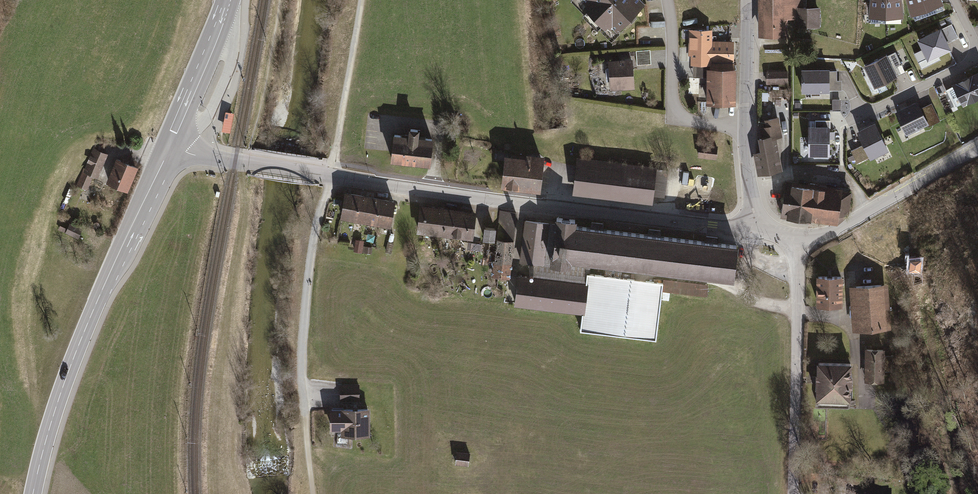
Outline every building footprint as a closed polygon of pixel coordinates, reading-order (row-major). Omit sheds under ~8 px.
[(581,4),(604,26),(606,23),(608,25),(610,23),(617,29),(645,1),(644,0),(584,0),(581,4)] [(759,34),(787,34),(786,18),(796,17),(796,25),(820,24),(819,5),(804,5),(803,0),(758,0),(759,34)] [(885,0),(869,0),(867,15),(885,14),(885,0)] [(885,14),(903,14),(902,0),(885,0),(885,14)] [(924,0),(907,0),(910,13),(927,7),(924,0)] [(952,22),(941,27),(948,42),(959,37),(952,22)] [(951,48),(948,42),(941,27),(940,26),(917,37),(928,59),(951,48)] [(712,29),(688,28),(687,54),(690,54),(690,62),(733,63),(733,40),(728,40),(715,40),(712,40),(712,29)] [(650,49),(635,50),(636,64),(651,63),(650,49)] [(894,49),(886,53),(897,75),(905,71),(894,49)] [(886,53),(862,64),(873,86),(897,75),(886,53)] [(626,57),(607,59),(609,87),(633,86),(631,57),(626,57)] [(706,66),(706,102),(735,102),(736,66),(706,66)] [(829,67),(800,67),(801,90),(842,90),(842,79),(837,80),(836,70),(829,70),(829,67)] [(787,69),(766,70),(766,83),(787,83),(787,69)] [(951,82),(962,105),(977,97),(977,69),(951,82)] [(840,98),(832,98),(832,109),(840,109),(840,98)] [(928,123),(921,107),(917,100),(895,111),(900,121),(906,134),(928,123)] [(921,107),(928,123),(930,125),(940,120),(931,102),(921,107)] [(233,114),(226,112),(223,130),(230,131),(233,114)] [(760,149),(755,150),(759,172),(782,167),(776,136),(782,135),(778,115),(764,117),(765,124),(759,125),(760,134),(757,135),(760,149)] [(863,144),(869,157),(888,148),(875,120),(856,129),(863,144)] [(829,123),(808,124),(808,154),(829,154),(829,123)] [(389,159),(429,163),(432,136),(416,134),(417,126),(407,125),(406,133),(392,132),(389,159)] [(718,145),(699,142),(697,157),(716,159),(718,145)] [(869,157),(863,144),(851,149),(857,162),(869,157)] [(107,153),(93,148),(77,185),(87,190),(92,177),(96,178),(107,153)] [(524,155),(503,152),(499,185),(533,189),(539,190),(543,153),(525,151),(524,155)] [(657,166),(578,155),(573,194),(651,204),(652,196),(664,197),(668,170),(656,169),(657,166)] [(136,165),(115,156),(104,180),(126,189),(136,165)] [(784,178),(780,214),(837,221),(848,213),(851,190),(842,188),(842,186),(784,178)] [(393,203),(370,198),(346,194),(342,216),(389,225),(393,203)] [(432,204),(418,202),(414,230),(472,239),(476,210),(432,204)] [(496,237),(513,239),(516,212),(499,210),(496,237)] [(567,221),(555,219),(555,224),(550,265),(572,268),(573,262),(591,264),(735,281),(739,245),(576,226),(577,222),(567,221)] [(547,223),(525,220),(520,262),(535,265),(542,266),(547,223)] [(70,222),(67,228),(65,232),(77,238),(82,227),(70,222)] [(555,224),(547,223),(542,266),(535,265),(534,276),(586,282),(587,273),(590,273),(591,264),(573,262),(572,268),(550,265),(555,224)] [(57,229),(65,232),(67,228),(59,224),(57,229)] [(495,226),(483,225),(481,237),(493,239),(495,226)] [(513,239),(496,237),(496,241),(488,240),(486,259),(493,260),(492,274),(508,276),(513,239)] [(362,241),(356,240),(354,251),(361,252),(362,245),(362,241)] [(362,245),(361,252),(371,253),(372,246),(362,245)] [(590,273),(587,273),(586,282),(582,312),(579,330),(656,340),(662,290),(663,282),(652,281),(590,273)] [(534,276),(518,274),(514,304),(582,312),(586,282),(534,276)] [(842,276),(814,275),(814,307),(841,308),(842,276)] [(708,284),(663,279),(663,282),(662,290),(706,295),(708,284)] [(890,285),(850,287),(852,330),(892,329),(890,285)] [(885,348),(867,348),(866,382),(884,383),(884,375),(893,375),(893,359),(885,358),(885,348)] [(853,362),(815,361),(814,397),(817,397),(817,406),(849,407),(850,399),(852,399),(853,362)] [(359,384),(338,384),(338,401),(359,402),(359,384)] [(370,406),(329,406),(329,427),(341,427),(341,434),(370,434),(370,406)] [(469,452),(455,450),(453,464),(468,465),(469,452)]
